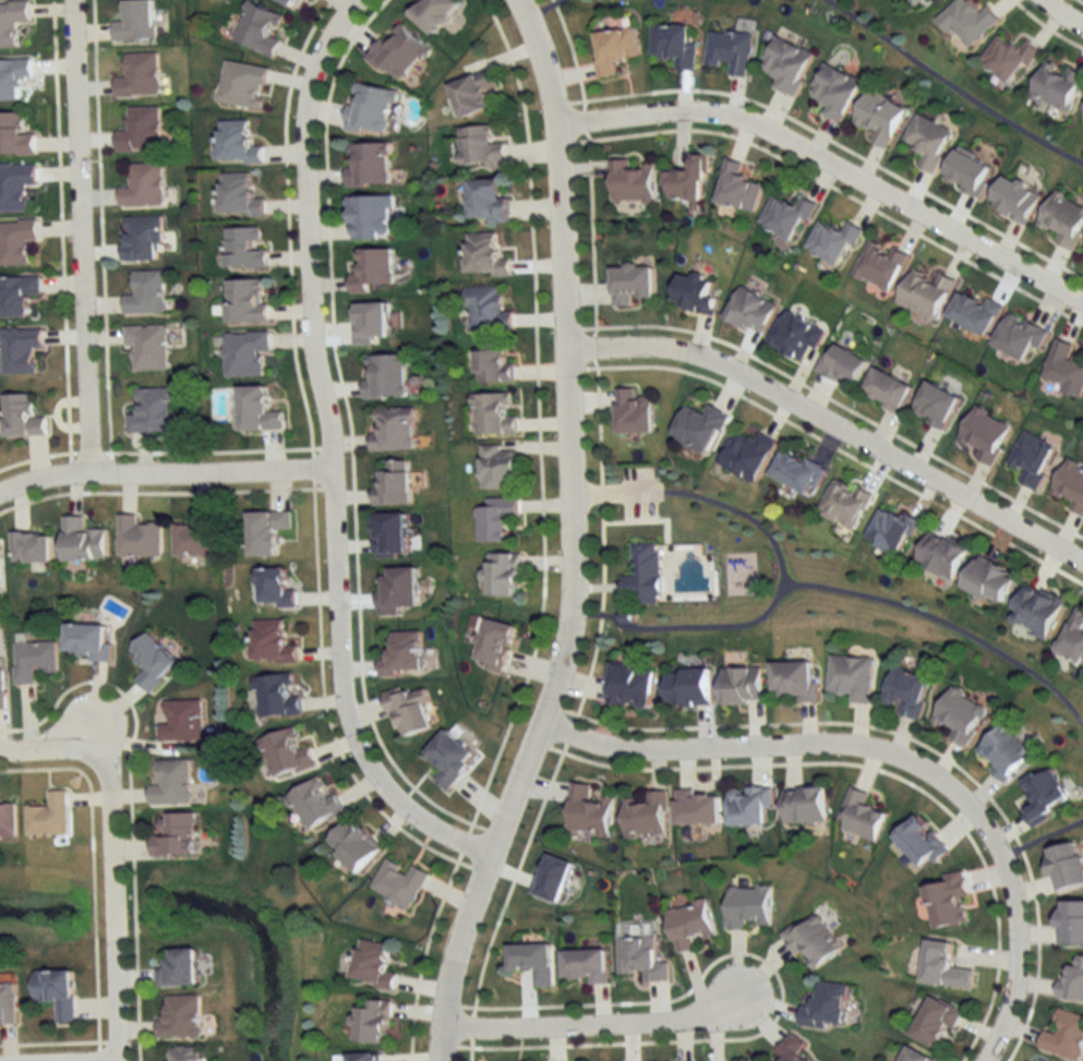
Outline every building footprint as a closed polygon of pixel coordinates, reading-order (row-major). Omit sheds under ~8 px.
[(112,21),(112,40),(154,40),(154,0),(123,0),(123,21),(112,21)] [(294,8),(299,0),(281,0),(294,8)] [(453,0),(420,0),(407,14),(430,34),(458,4),(453,0)] [(986,5),(978,13),(966,0),(955,0),(935,18),(966,51),(999,19),(986,5)] [(17,47),(17,22),(30,22),(29,2),(0,3),(0,48),(17,47)] [(233,42),(274,56),(279,39),(272,37),(276,26),(282,27),(286,15),(247,2),(233,42)] [(366,56),(398,85),(428,51),(396,22),(366,56)] [(694,70),(694,43),(687,43),(687,25),(649,25),(649,57),(673,57),(673,69),(694,70)] [(632,27),(591,33),(597,78),(614,76),(613,63),(637,59),(632,27)] [(747,77),(750,34),(707,31),(705,66),(719,67),(719,61),(729,62),(728,76),(747,77)] [(1038,50),(1025,41),(1019,50),(996,34),(977,62),(1013,86),(1038,50)] [(792,97),(811,53),(772,36),(758,69),(776,78),(772,88),(792,97)] [(126,77),(114,78),(115,96),(159,94),(157,52),(125,53),(126,77)] [(1069,113),(1082,79),(1082,75),(1045,58),(1029,96),(1069,113)] [(22,99),(21,77),(32,77),(31,59),(0,60),(0,100),(22,99)] [(224,60),(216,102),(262,110),(269,69),(224,60)] [(860,81),(823,63),(808,95),(825,103),(820,114),(841,124),(860,81)] [(498,102),(485,69),(447,85),(460,118),(498,102)] [(394,91),(354,82),(344,128),(384,136),(394,91)] [(887,149),(906,107),(867,90),(852,122),(874,132),(870,141),(887,149)] [(160,107),(127,107),(127,131),(116,131),(116,151),(160,151),(160,107)] [(35,154),(35,134),(22,134),(22,113),(0,113),(0,154),(35,154)] [(951,129),(913,115),(903,142),(924,150),(917,168),(934,174),(951,129)] [(218,121),(217,162),(263,163),(263,146),(250,146),(250,121),(218,121)] [(458,128),(461,170),(505,166),(503,142),(492,143),(491,126),(458,128)] [(388,143),(347,143),(347,185),(388,185),(388,143)] [(664,170),(664,199),(703,199),(702,154),(687,154),(687,170),(664,170)] [(742,163),(724,159),(714,202),(754,211),(761,183),(739,178),(742,163)] [(608,203),(652,202),(652,160),(607,161),(608,203)] [(119,205),(162,205),(162,163),(129,163),(129,188),(119,188),(119,205)] [(36,165),(0,165),(0,211),(28,211),(28,185),(36,185),(36,165)] [(220,173),(220,215),(266,215),(266,198),(250,198),(250,173),(220,173)] [(987,205),(1026,223),(1040,192),(1001,174),(987,205)] [(505,221),(504,179),(465,179),(466,222),(505,221)] [(1052,240),(1072,250),(1082,227),(1082,205),(1053,191),(1035,228),(1054,236),(1052,240)] [(392,237),(390,194),(347,196),(349,239),(392,237)] [(758,225),(796,241),(812,203),(800,197),(796,207),(770,196),(758,225)] [(161,217),(121,217),(121,260),(161,260),(161,217)] [(803,249),(842,268),(861,228),(847,222),(842,232),(817,220),(803,249)] [(28,264),(28,240),(37,240),(37,221),(0,221),(0,264),(28,264)] [(224,228),(225,269),(267,268),(267,247),(260,247),(260,227),(224,228)] [(496,256),(496,233),(464,233),(464,275),(509,275),(509,256),(496,256)] [(852,273),(889,291),(907,254),(891,247),(889,251),(868,241),(852,273)] [(369,293),(369,284),(392,284),(392,249),(349,249),(349,293),(369,293)] [(609,266),(610,307),(630,307),(630,297),(651,297),(651,265),(609,266)] [(164,270),(133,270),(133,296),(123,296),(123,314),(164,314),(164,270)] [(955,280),(938,272),(933,281),(911,270),(895,301),(935,321),(955,280)] [(711,315),(715,299),(706,296),(709,280),(676,273),(669,306),(711,315)] [(28,296),(40,296),(40,277),(0,277),(0,317),(28,317),(28,296)] [(267,323),(267,279),(226,280),(226,323),(267,323)] [(723,317),(759,336),(776,305),(740,285),(723,317)] [(463,309),(467,309),(467,330),(510,330),(510,311),(499,311),(499,286),(463,286),(463,309)] [(987,336),(1000,307),(960,288),(947,317),(987,336)] [(801,361),(808,346),(815,349),(824,330),(784,311),(768,346),(801,361)] [(1039,351),(1048,331),(1007,312),(992,345),(1026,360),(1032,348),(1039,351)] [(168,370),(167,325),(127,327),(128,372),(168,370)] [(35,349),(42,349),(42,329),(1,330),(1,374),(35,373),(35,349)] [(226,378),(262,377),(261,352),(270,352),(269,332),(224,334),(226,378)] [(1082,390),(1082,360),(1069,355),(1073,344),(1054,338),(1041,378),(1062,385),(1060,391),(1080,398),(1082,390)] [(866,359),(829,343),(817,371),(854,387),(866,359)] [(473,349),(474,383),(512,382),(511,349),(473,349)] [(405,355),(364,355),(364,399),(406,398),(405,355)] [(912,385),(872,368),(860,397),(900,414),(912,385)] [(960,396),(926,381),(911,416),(945,430),(960,396)] [(266,386),(239,387),(240,431),(283,430),(282,416),(266,416),(266,386)] [(126,414),(127,433),(173,432),(172,389),(137,389),(137,414),(126,414)] [(615,389),(615,433),(651,433),(651,397),(633,397),(633,389),(615,389)] [(471,394),(471,435),(512,435),(512,393),(471,394)] [(3,394),(4,436),(47,435),(46,417),(32,417),(32,394),(3,394)] [(669,439),(708,455),(725,414),(706,406),(703,414),(683,405),(669,439)] [(993,464),(1012,424),(973,406),(954,445),(993,464)] [(412,409),(370,410),(371,452),(413,451),(412,409)] [(758,433),(754,441),(731,431),(716,466),(756,482),(774,440),(758,433)] [(1056,447),(1022,432),(1008,464),(1022,470),(1017,483),(1037,492),(1056,447)] [(515,446),(479,446),(479,490),(515,490),(515,446)] [(807,496),(820,471),(782,451),(769,476),(807,496)] [(1066,459),(1049,497),(1066,504),(1064,508),(1082,516),(1082,467),(1066,459)] [(376,505),(408,505),(408,462),(376,462),(376,505)] [(871,496),(834,477),(816,512),(853,530),(871,496)] [(517,518),(517,498),(475,498),(476,542),(506,542),(506,518),(517,518)] [(882,505),(864,540),(898,557),(915,522),(882,505)] [(248,557),(276,556),(276,530),(291,529),(291,511),(248,512),(248,557)] [(161,557),(161,525),(136,525),(136,515),(118,515),(117,557),(161,557)] [(373,515),(373,556),(405,556),(405,515),(373,515)] [(210,557),(210,516),(192,516),(192,525),(173,526),(173,557),(210,557)] [(106,561),(106,529),(84,529),(84,517),(62,517),(62,561),(106,561)] [(50,562),(50,533),(10,533),(10,562),(50,562)] [(927,533),(914,564),(953,580),(966,549),(927,533)] [(660,602),(659,543),(632,544),(633,576),(621,577),(622,603),(660,602)] [(515,596),(515,553),(485,553),(485,596),(515,596)] [(962,589),(1002,605),(1015,574),(974,558),(962,589)] [(294,589),(285,589),(284,568),(256,569),(257,608),(295,607),(294,589)] [(378,617),(398,617),(398,607),(416,607),(416,568),(378,568),(378,617)] [(1065,602),(1026,584),(1009,619),(1048,637),(1065,602)] [(1056,652),(1082,663),(1082,611),(1074,608),(1056,652)] [(503,672),(514,626),(482,619),(472,666),(503,672)] [(296,645),(283,645),(283,620),(252,620),(251,661),(296,662),(296,645)] [(110,640),(104,640),(104,625),(64,625),(64,657),(110,657),(110,640)] [(420,631),(388,631),(389,658),(378,658),(378,675),(421,674),(420,631)] [(149,693),(178,664),(146,632),(125,652),(143,670),(135,678),(149,693)] [(34,684),(34,673),(55,673),(55,642),(13,642),(13,685),(34,684)] [(827,692),(850,693),(849,703),(870,704),(873,658),(830,655),(827,692)] [(816,701),(815,661),(772,662),(772,695),(796,695),(796,702),(816,701)] [(649,709),(654,670),(611,663),(605,703),(649,709)] [(722,703),(762,703),(762,667),(721,668),(722,703)] [(711,668),(666,668),(666,705),(711,705),(711,668)] [(920,720),(930,677),(891,668),(882,705),(899,709),(898,714),(920,720)] [(294,673),(253,677),(257,719),(298,715),(294,673)] [(397,738),(432,728),(419,684),(383,694),(397,738)] [(949,738),(966,747),(987,708),(949,687),(932,719),(953,730),(949,738)] [(201,741),(201,700),(161,700),(161,723),(157,723),(158,741),(201,741)] [(974,751),(1005,781),(1034,752),(1003,722),(974,751)] [(315,767),(308,746),(304,747),(297,727),(260,738),(272,780),(315,767)] [(446,792),(475,756),(443,730),(423,755),(441,769),(432,780),(446,792)] [(148,804),(189,804),(189,760),(156,760),(156,786),(148,786),(148,804)] [(1023,810),(1030,824),(1070,804),(1051,767),(1022,782),(1034,805),(1023,810)] [(343,813),(321,775),(285,796),(307,834),(343,813)] [(591,785),(570,784),(567,832),(609,835),(612,798),(590,797),(591,785)] [(729,825),(765,825),(765,807),(772,807),(772,787),(729,788),(729,825)] [(864,807),(869,794),(849,788),(836,828),(876,841),(886,814),(864,807)] [(783,824),(825,824),(825,789),(783,789),(783,824)] [(67,836),(66,791),(47,791),(48,807),(24,807),(25,836),(67,836)] [(666,792),(647,792),(647,801),(623,801),(623,836),(666,836),(666,792)] [(719,824),(719,792),(675,792),(675,824),(719,824)] [(14,840),(14,805),(0,805),(0,840),(14,840)] [(193,814),(154,814),(154,836),(149,836),(149,856),(193,856),(193,814)] [(948,849),(917,815),(893,837),(924,870),(948,849)] [(355,872),(378,849),(348,820),(325,843),(355,872)] [(1082,885),(1082,857),(1080,843),(1045,850),(1054,891),(1082,885)] [(559,903),(571,862),(544,854),(533,896),(559,903)] [(406,911),(428,875),(411,865),(407,871),(387,859),(368,888),(406,911)] [(962,875),(923,882),(931,928),(971,922),(962,875)] [(770,929),(771,887),(727,887),(727,929),(770,929)] [(667,910),(677,954),(695,950),(693,940),(714,936),(706,901),(667,910)] [(1058,902),(1058,944),(1082,944),(1082,902),(1058,902)] [(843,948),(816,910),(782,934),(809,972),(843,948)] [(618,972),(643,972),(643,982),(669,982),(669,963),(655,963),(655,930),(617,931),(618,972)] [(393,990),(396,972),(386,970),(391,946),(357,940),(349,982),(393,990)] [(921,983),(972,989),(974,969),(950,967),(953,942),(926,940),(921,983)] [(507,945),(507,971),(533,971),(533,987),(552,987),(552,944),(507,945)] [(165,950),(165,968),(154,968),(154,987),(195,986),(194,949),(165,950)] [(606,950),(562,950),(562,982),(606,982),(606,950)] [(1075,956),(1075,966),(1062,966),(1060,1001),(1082,1002),(1082,956),(1075,956)] [(33,972),(33,1002),(55,1001),(56,1024),(73,1024),(73,971),(33,972)] [(15,982),(0,982),(0,1024),(15,1024),(15,982)] [(802,1005),(800,1024),(843,1029),(848,985),(816,982),(813,1006),(802,1005)] [(198,996),(163,996),(164,1018),(156,1018),(157,1039),(199,1038),(198,996)] [(960,1011),(931,996),(910,1036),(940,1051),(960,1011)] [(353,1043),(385,1044),(386,1001),(369,1001),(369,1008),(354,1008),(353,1043)] [(1082,1045),(1082,1016),(1057,1009),(1050,1033),(1043,1031),(1038,1050),(1077,1060),(1078,1060),(1082,1045)] [(798,1055),(806,1044),(790,1032),(775,1053),(785,1060),(784,1060),(807,1060),(798,1055)] [(907,1046),(900,1060),(934,1060),(935,1059),(907,1046)] [(200,1047),(167,1048),(167,1060),(200,1060),(200,1047)]
